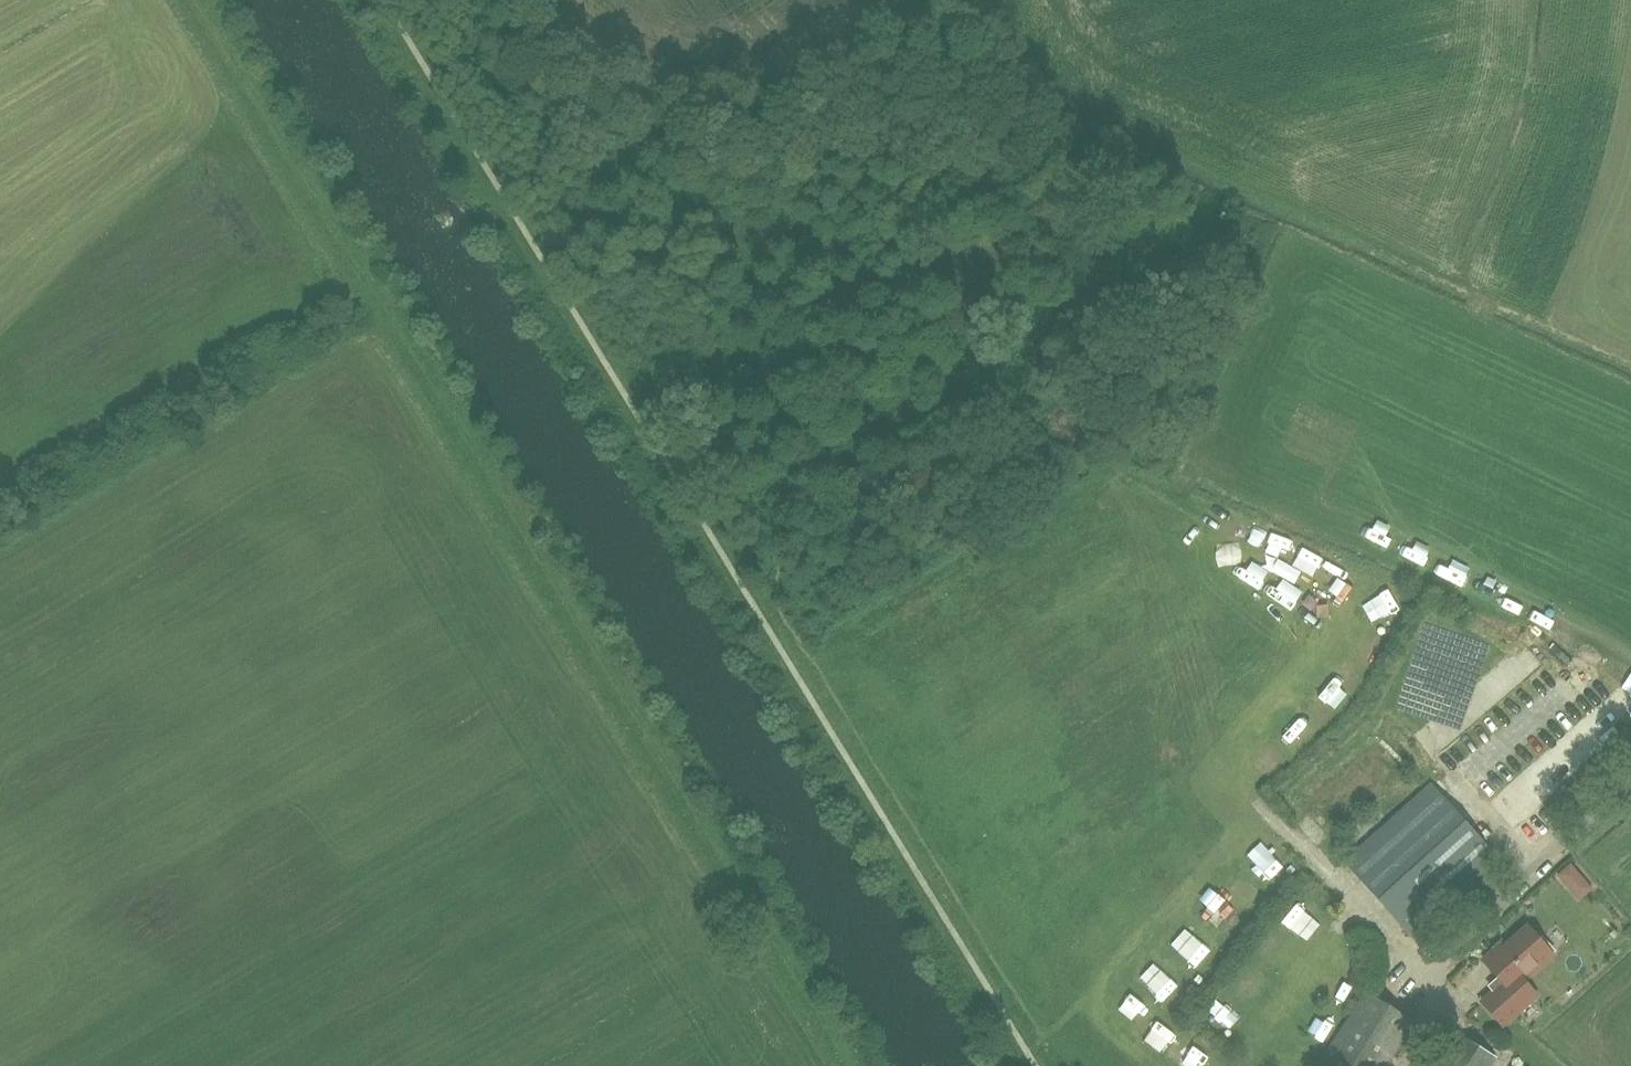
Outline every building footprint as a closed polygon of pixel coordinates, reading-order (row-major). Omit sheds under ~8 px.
[(1411,935),(1497,857),(1430,783),(1344,861),(1411,935)] [(1568,860),(1554,873),(1579,899),(1593,885),(1568,860)] [(1169,942),(1196,965),(1210,948),(1184,925),(1169,942)] [(1542,937),(1539,940),(1527,926),(1504,947),(1501,944),(1495,949),(1483,960),(1499,978),(1489,986),(1494,991),(1482,1002),(1502,1025),(1536,995),(1523,981),(1552,955),(1551,954),(1554,951),(1542,937)] [(1320,1065),(1384,1065),(1413,1021),(1366,992),(1320,1065)] [(1186,1065),(1188,1065),(1202,1048),(1182,1032),(1167,1050),(1186,1065)] [(1443,1065),(1490,1065),(1496,1056),(1462,1035),(1443,1065)]
